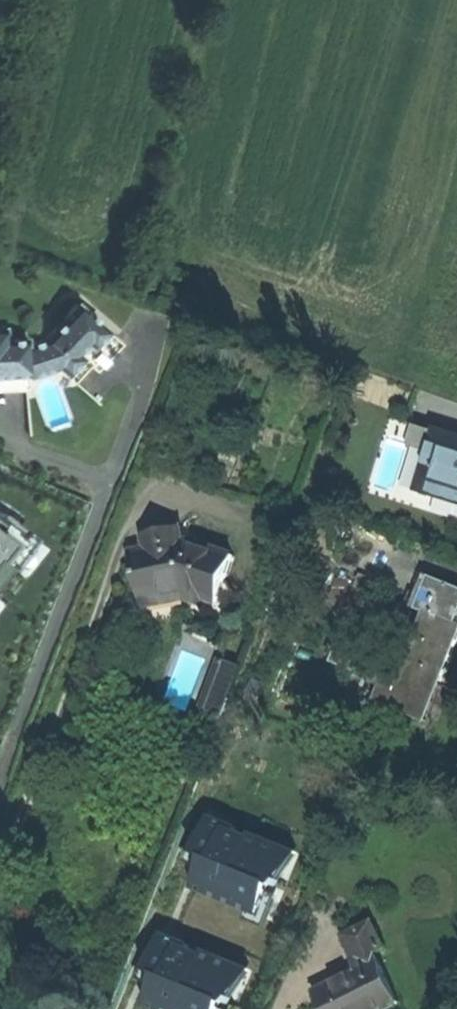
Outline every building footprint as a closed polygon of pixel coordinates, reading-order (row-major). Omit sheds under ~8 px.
[(3,375),(27,373),(27,377),(28,376),(27,369),(50,361),(56,366),(65,375),(80,357),(75,353),(85,343),(89,347),(105,330),(75,303),(44,338),(24,345),(24,338),(3,339),(2,327),(0,327),(0,375),(3,375)] [(28,376),(56,366),(50,361),(27,369),(28,376)] [(407,445),(427,452),(433,432),(413,426),(407,445)] [(456,504),(456,436),(455,435),(454,437),(434,430),(433,432),(427,452),(415,490),(456,504)] [(23,539),(5,525),(10,518),(1,512),(0,512),(0,569),(23,539)] [(145,535),(147,549),(185,542),(182,528),(145,535)] [(147,549),(133,551),(144,608),(146,607),(144,601),(186,592),(208,600),(219,603),(236,556),(191,541),(185,542),(147,549)] [(354,589),(368,594),(373,582),(359,576),(354,589)] [(427,611),(430,603),(456,614),(456,588),(431,577),(418,608),(427,611)] [(349,620),(356,623),(364,602),(368,594),(354,589),(331,579),(319,608),(349,620)] [(206,606),(208,600),(186,592),(144,601),(146,607),(186,600),(206,606)] [(379,608),(364,602),(356,623),(349,620),(347,625),(381,639),(384,631),(371,626),(379,608)] [(430,603),(427,611),(408,655),(396,650),(394,655),(387,671),(375,702),(427,723),(427,721),(423,719),(441,676),(445,677),(454,656),(456,648),(456,614),(430,603)] [(375,666),(387,671),(394,655),(377,648),(381,639),(347,625),(331,663),(332,663),(334,659),(372,674),(375,666)] [(197,720),(203,722),(226,662),(221,660),(197,720)] [(242,668),(226,662),(203,722),(218,728),(242,668)] [(210,817),(195,854),(206,859),(194,888),(261,916),(288,849),(252,834),(250,838),(243,835),(237,832),(239,828),(210,817)] [(400,1004),(376,954),(385,950),(372,923),(343,937),(356,962),(354,963),(358,973),(315,993),(322,1008),(390,1008),(400,1004)] [(162,934),(147,971),(157,976),(145,1006),(154,1008),(222,1008),(240,966),(204,951),(202,955),(195,951),(189,949),(190,945),(162,934)]
